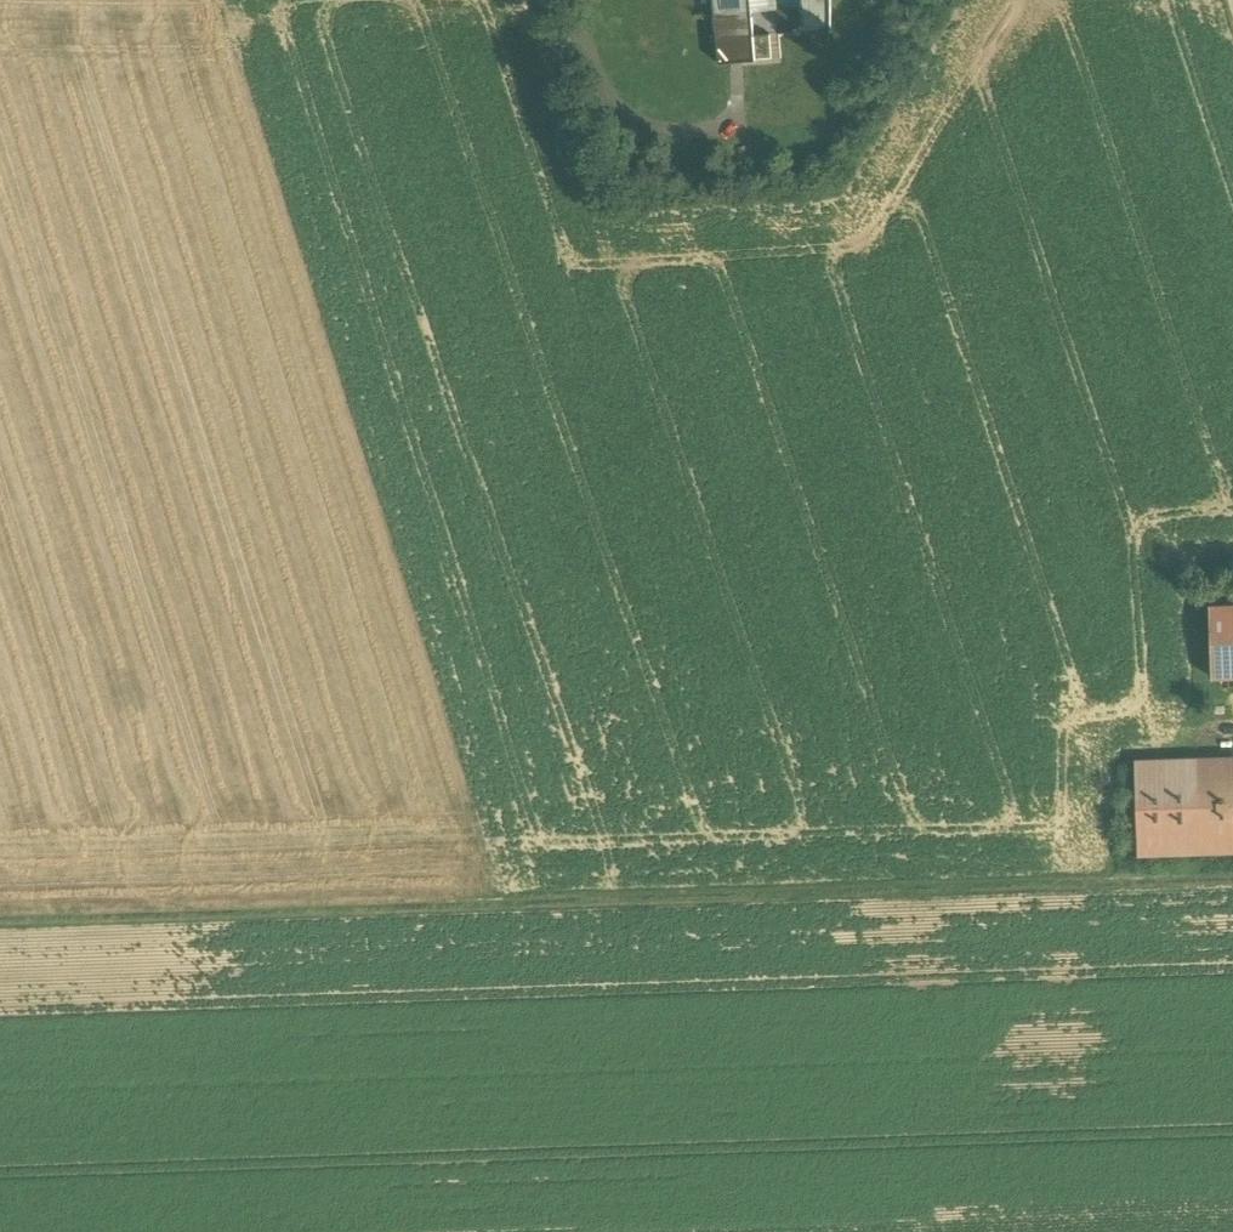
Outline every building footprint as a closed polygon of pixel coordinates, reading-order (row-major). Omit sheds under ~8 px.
[(715,12),(750,10),(750,0),(714,0),(715,12)] [(803,31),(830,30),(830,0),(803,0),(803,31)] [(750,10),(715,12),(719,62),(754,59),(752,35),(750,10)] [(803,31),(752,35),(754,59),(830,53),(830,30),(803,31)] [(1209,604),(1211,677),(1232,677),(1232,604),(1209,604)] [(1199,759),(1202,851),(1232,850),(1232,758),(1199,759)] [(1199,759),(1137,761),(1140,853),(1202,851),(1199,759)]
